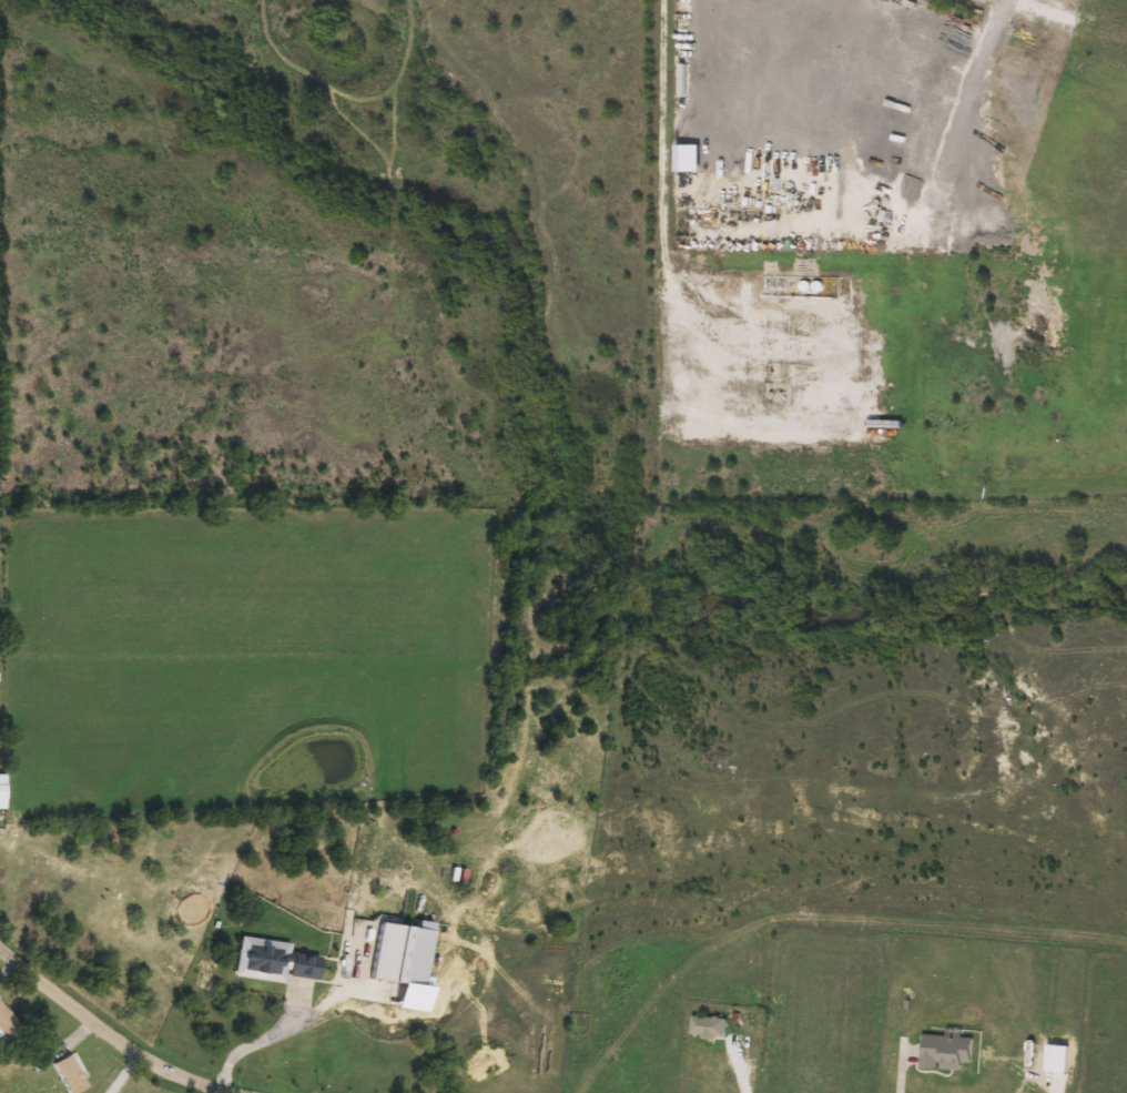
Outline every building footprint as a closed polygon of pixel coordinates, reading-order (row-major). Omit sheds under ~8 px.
[(430,931),(423,988),(368,981),(376,924),(430,931)] [(234,978),(237,938),(288,943),(287,953),(317,957),(315,980),(284,976),(283,983),(234,978)] [(6,1042),(0,1036),(0,1006),(20,1028),(6,1042)] [(725,1018),(724,1039),(691,1038),(691,1018),(725,1018)] [(85,1087),(74,1092),(65,1092),(51,1064),(69,1055),(85,1087)]
